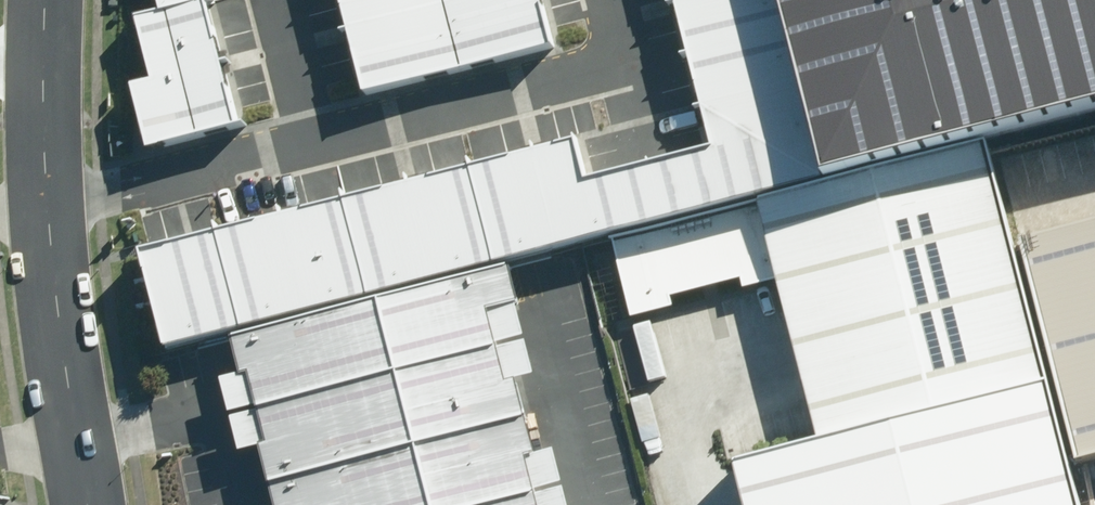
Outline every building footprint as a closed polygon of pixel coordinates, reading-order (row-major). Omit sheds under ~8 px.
[(241,120),(211,0),(163,0),(164,5),(141,11),(157,72),(135,77),(152,142),(241,120)] [(164,344),(828,170),(782,0),(669,0),(709,149),(595,179),(582,131),(139,248),(164,344)] [(548,0),(340,0),(363,88),(558,37),(548,0)] [(845,166),(1094,100),(1094,0),(800,0),(845,166)] [(815,443),(729,464),(739,504),(1078,504),(1047,384),(985,145),(754,202),(773,284),(815,443)] [(773,284),(754,202),(609,238),(630,320),(674,309),(671,299),(742,281),(744,292),(773,284)] [(1011,225),(1069,449),(1094,443),(1094,204),(1011,225)] [(372,300),(392,377),(512,346),(507,326),(492,270),(372,300)] [(372,300),(235,336),(248,388),(255,412),(392,377),(372,300)] [(512,346),(392,377),(411,449),(531,418),(516,359),(512,346)] [(411,449),(392,377),(255,412),(259,429),(274,485),(411,449)] [(411,449),(425,504),(502,504),(550,493),(543,465),(531,418),(411,449)] [(411,449),(274,485),(279,504),(425,504),(411,449)] [(502,504),(554,504),(550,493),(502,504)]
